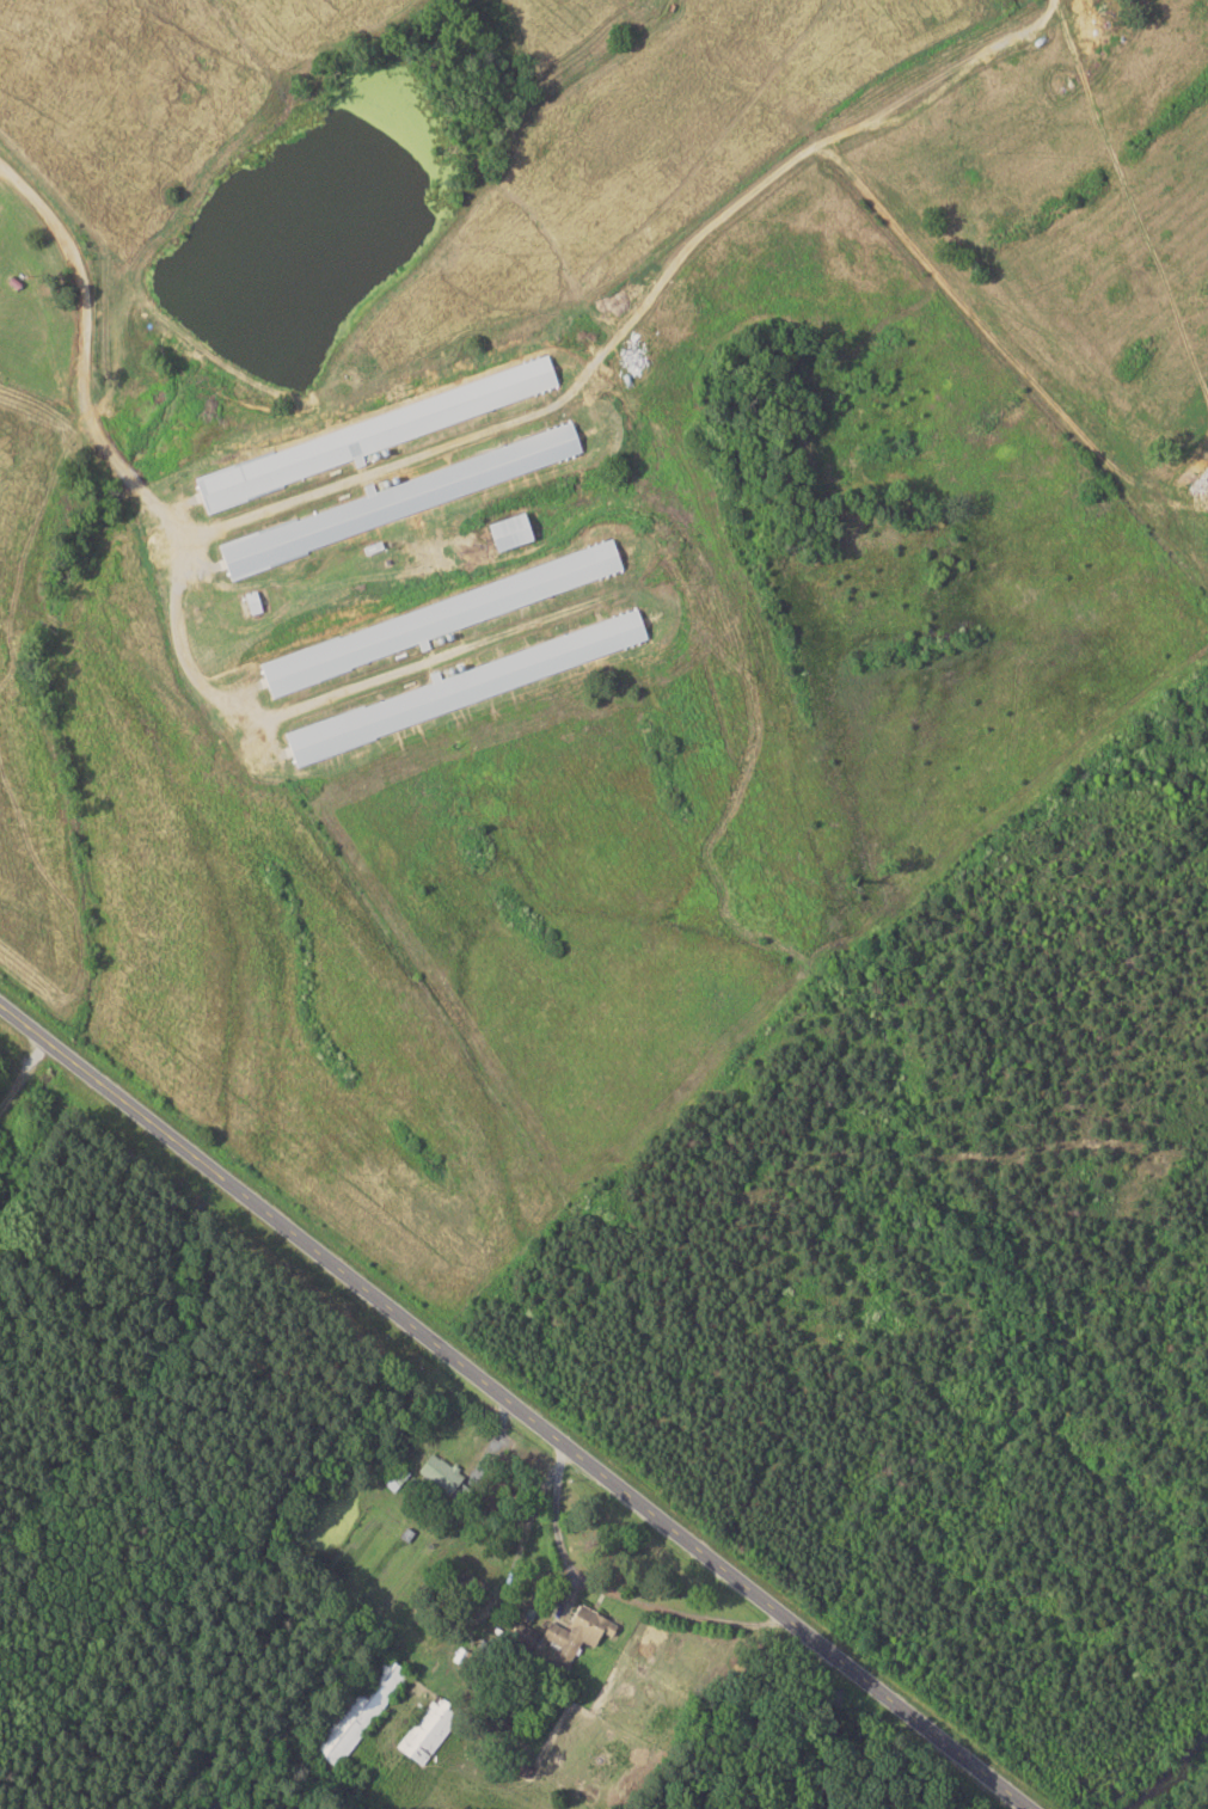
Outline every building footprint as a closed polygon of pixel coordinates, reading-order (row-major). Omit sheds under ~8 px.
[(580,463),(569,427),(371,484),(371,483),(360,487),(363,498),(214,541),(222,567),(580,463)] [(482,525),(491,552),(529,540),(520,513),(482,525)] [(258,661),(258,668),(264,689),(518,615),(518,587),(526,587),(530,586),(564,586),(617,571),(609,542),(492,576),(492,587),(258,661)] [(444,1495),(460,1478),(431,1452),(415,1470),(444,1495)] [(612,1623),(574,1607),(565,1628),(547,1620),(539,1639),(556,1647),(550,1660),(565,1666),(576,1641),(591,1648),(598,1632),(607,1636),(612,1623)]
